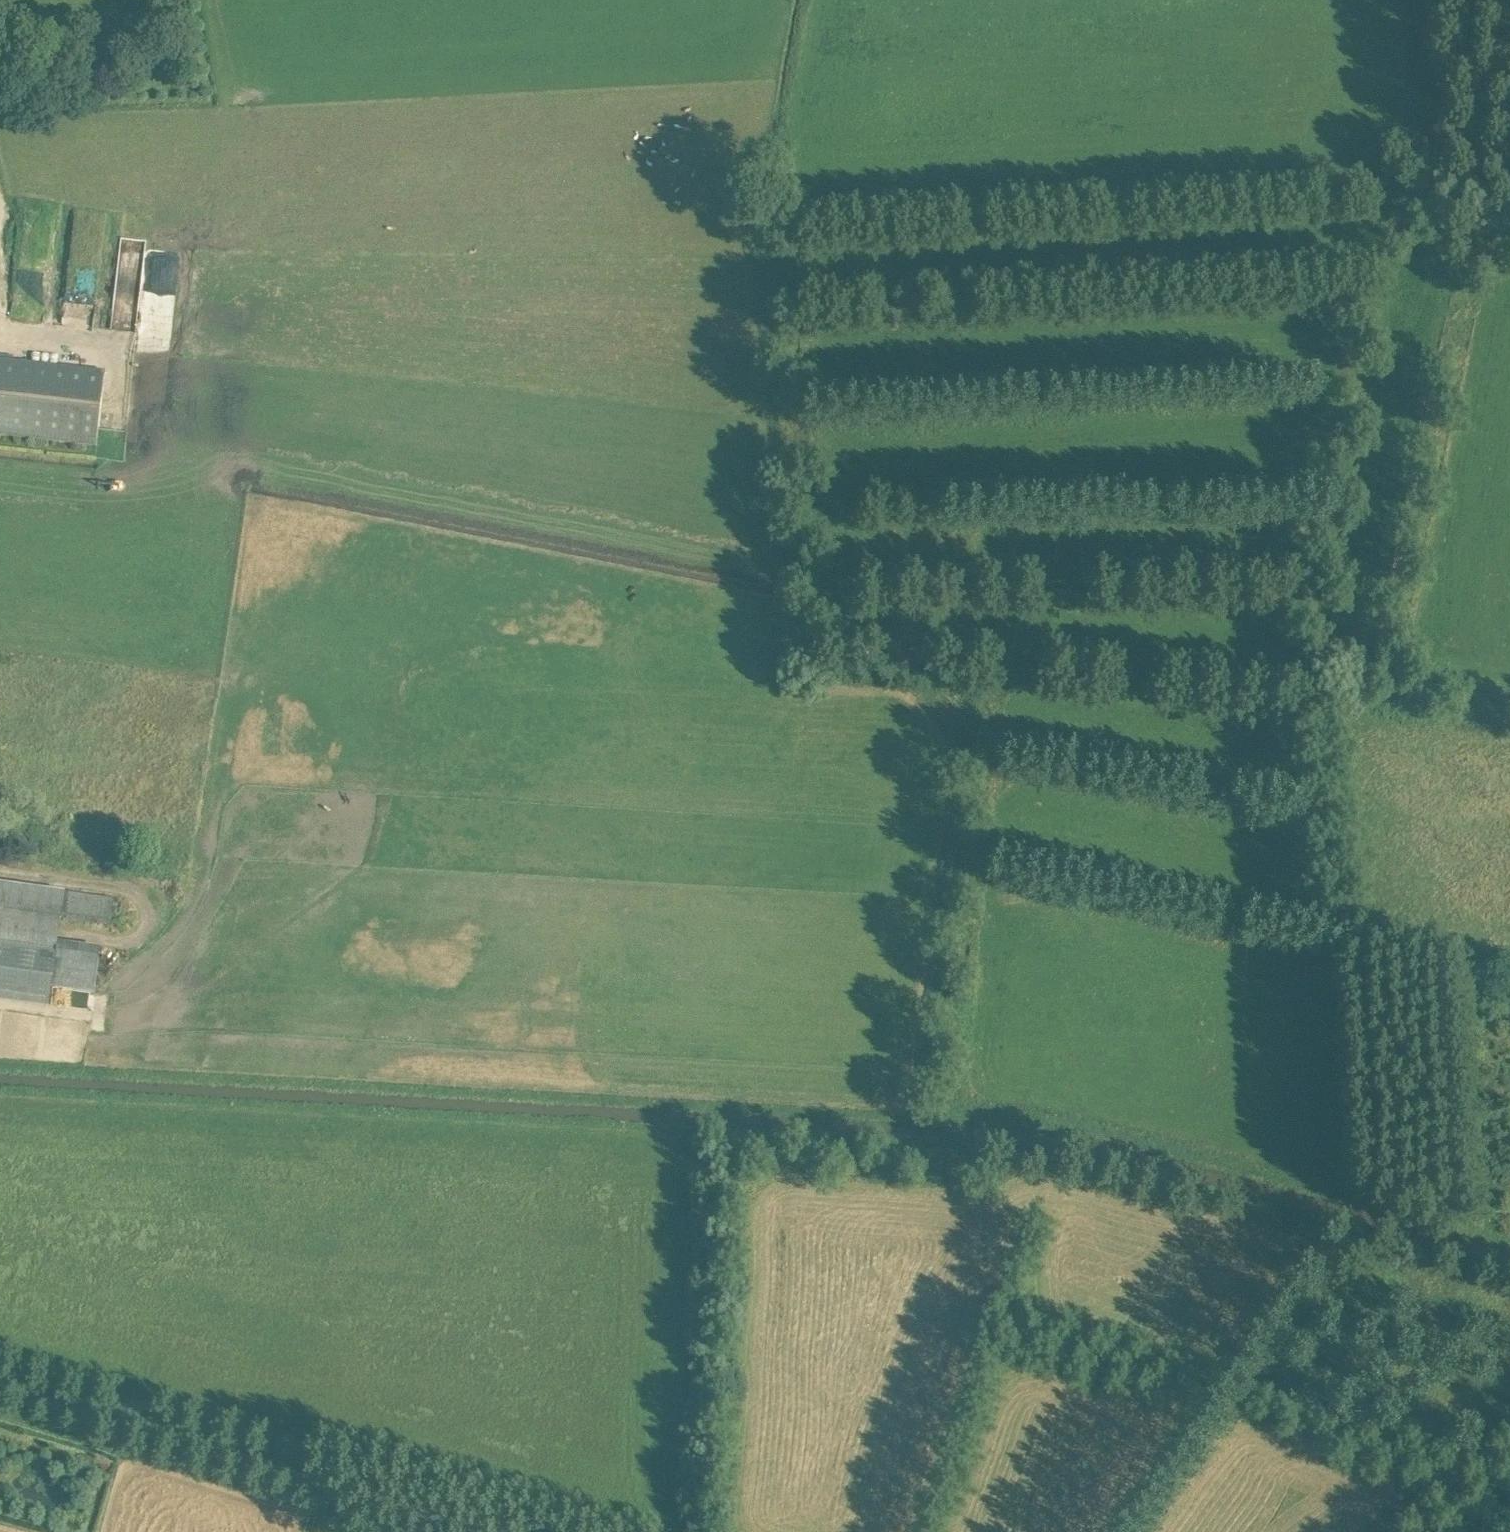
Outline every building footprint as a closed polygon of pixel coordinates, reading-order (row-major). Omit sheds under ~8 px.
[(96,443),(104,369),(0,357),(0,433),(96,443)] [(48,1005),(51,987),(57,941),(60,920),(64,891),(0,882),(0,999),(48,1005)] [(115,898),(64,891),(60,920),(111,927),(115,898)] [(57,941),(51,987),(95,993),(101,947),(57,941)]
